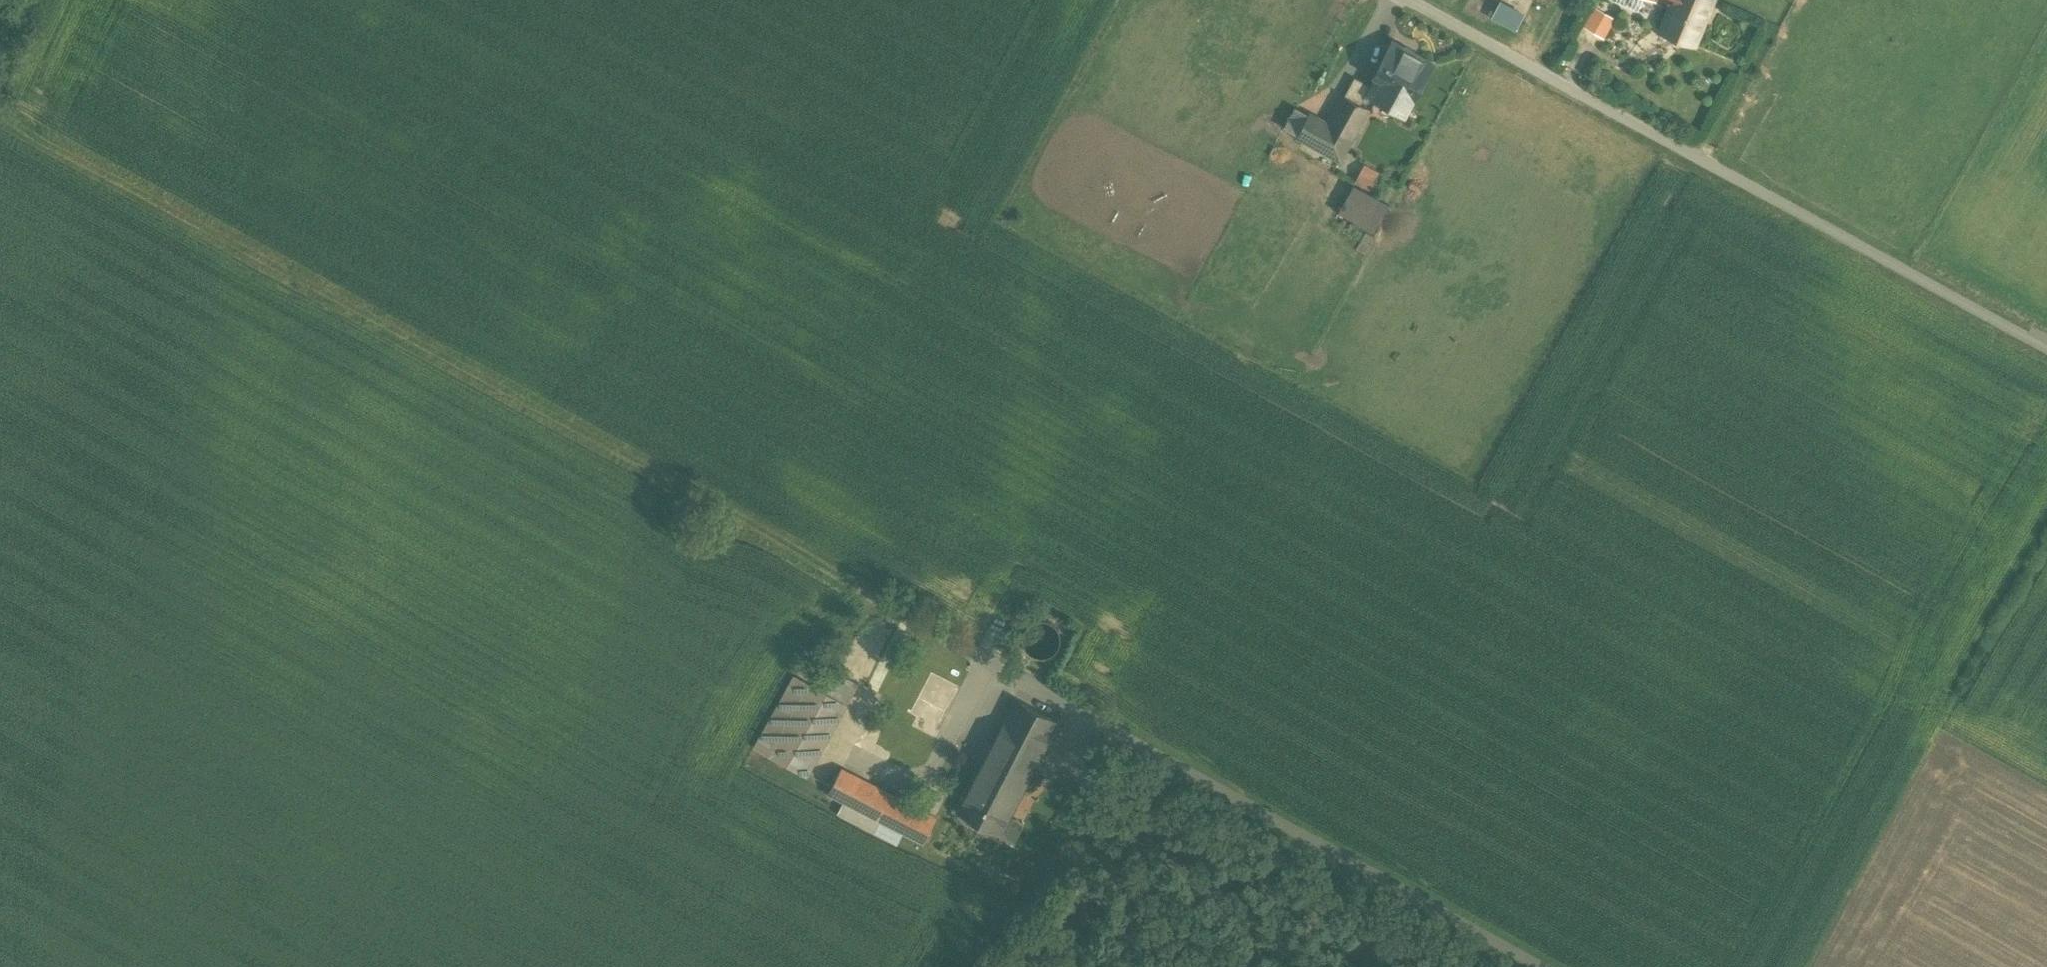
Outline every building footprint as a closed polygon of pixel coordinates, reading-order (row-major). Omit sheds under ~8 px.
[(1663,5),(1657,21),(1662,22),(1659,30),(1694,44),(1712,0),(1652,0),(1663,5)] [(1430,64),(1392,43),(1374,75),(1376,76),(1384,80),(1375,98),(1403,113),(1412,96),(1413,97),(1430,64)] [(1370,86),(1355,77),(1344,95),(1360,104),(1370,86)] [(1370,86),(1360,104),(1367,108),(1377,90),(1370,86)] [(1344,95),(1328,125),(1308,114),(1297,135),(1339,159),(1367,108),(1360,104),(1344,95)] [(1282,127),(1297,135),(1308,114),(1294,107),(1282,127)] [(1364,165),(1355,182),(1373,192),(1382,175),(1364,165)] [(1388,204),(1353,185),(1339,210),(1375,229),(1388,204)] [(1063,643),(1064,636),(1063,629),(1058,622),(1052,618),(1045,617),(1037,619),(1031,623),(1027,629),(1026,637),(1028,644),(1032,650),(1038,654),(1046,656),(1053,654),(1059,650),(1063,643)] [(965,669),(920,646),(878,729),(922,752),(965,669)] [(851,697),(860,680),(833,666),(824,683),(851,697)] [(844,703),(794,675),(755,746),(805,773),(844,703)] [(1057,722),(1000,691),(977,736),(993,744),(992,745),(992,744),(986,756),(970,748),(966,757),(979,763),(983,762),(957,811),(1000,833),(1057,722)] [(937,818),(841,768),(828,793),(843,801),(837,813),(870,829),(865,839),(892,853),(903,831),(924,842),(937,818)]
